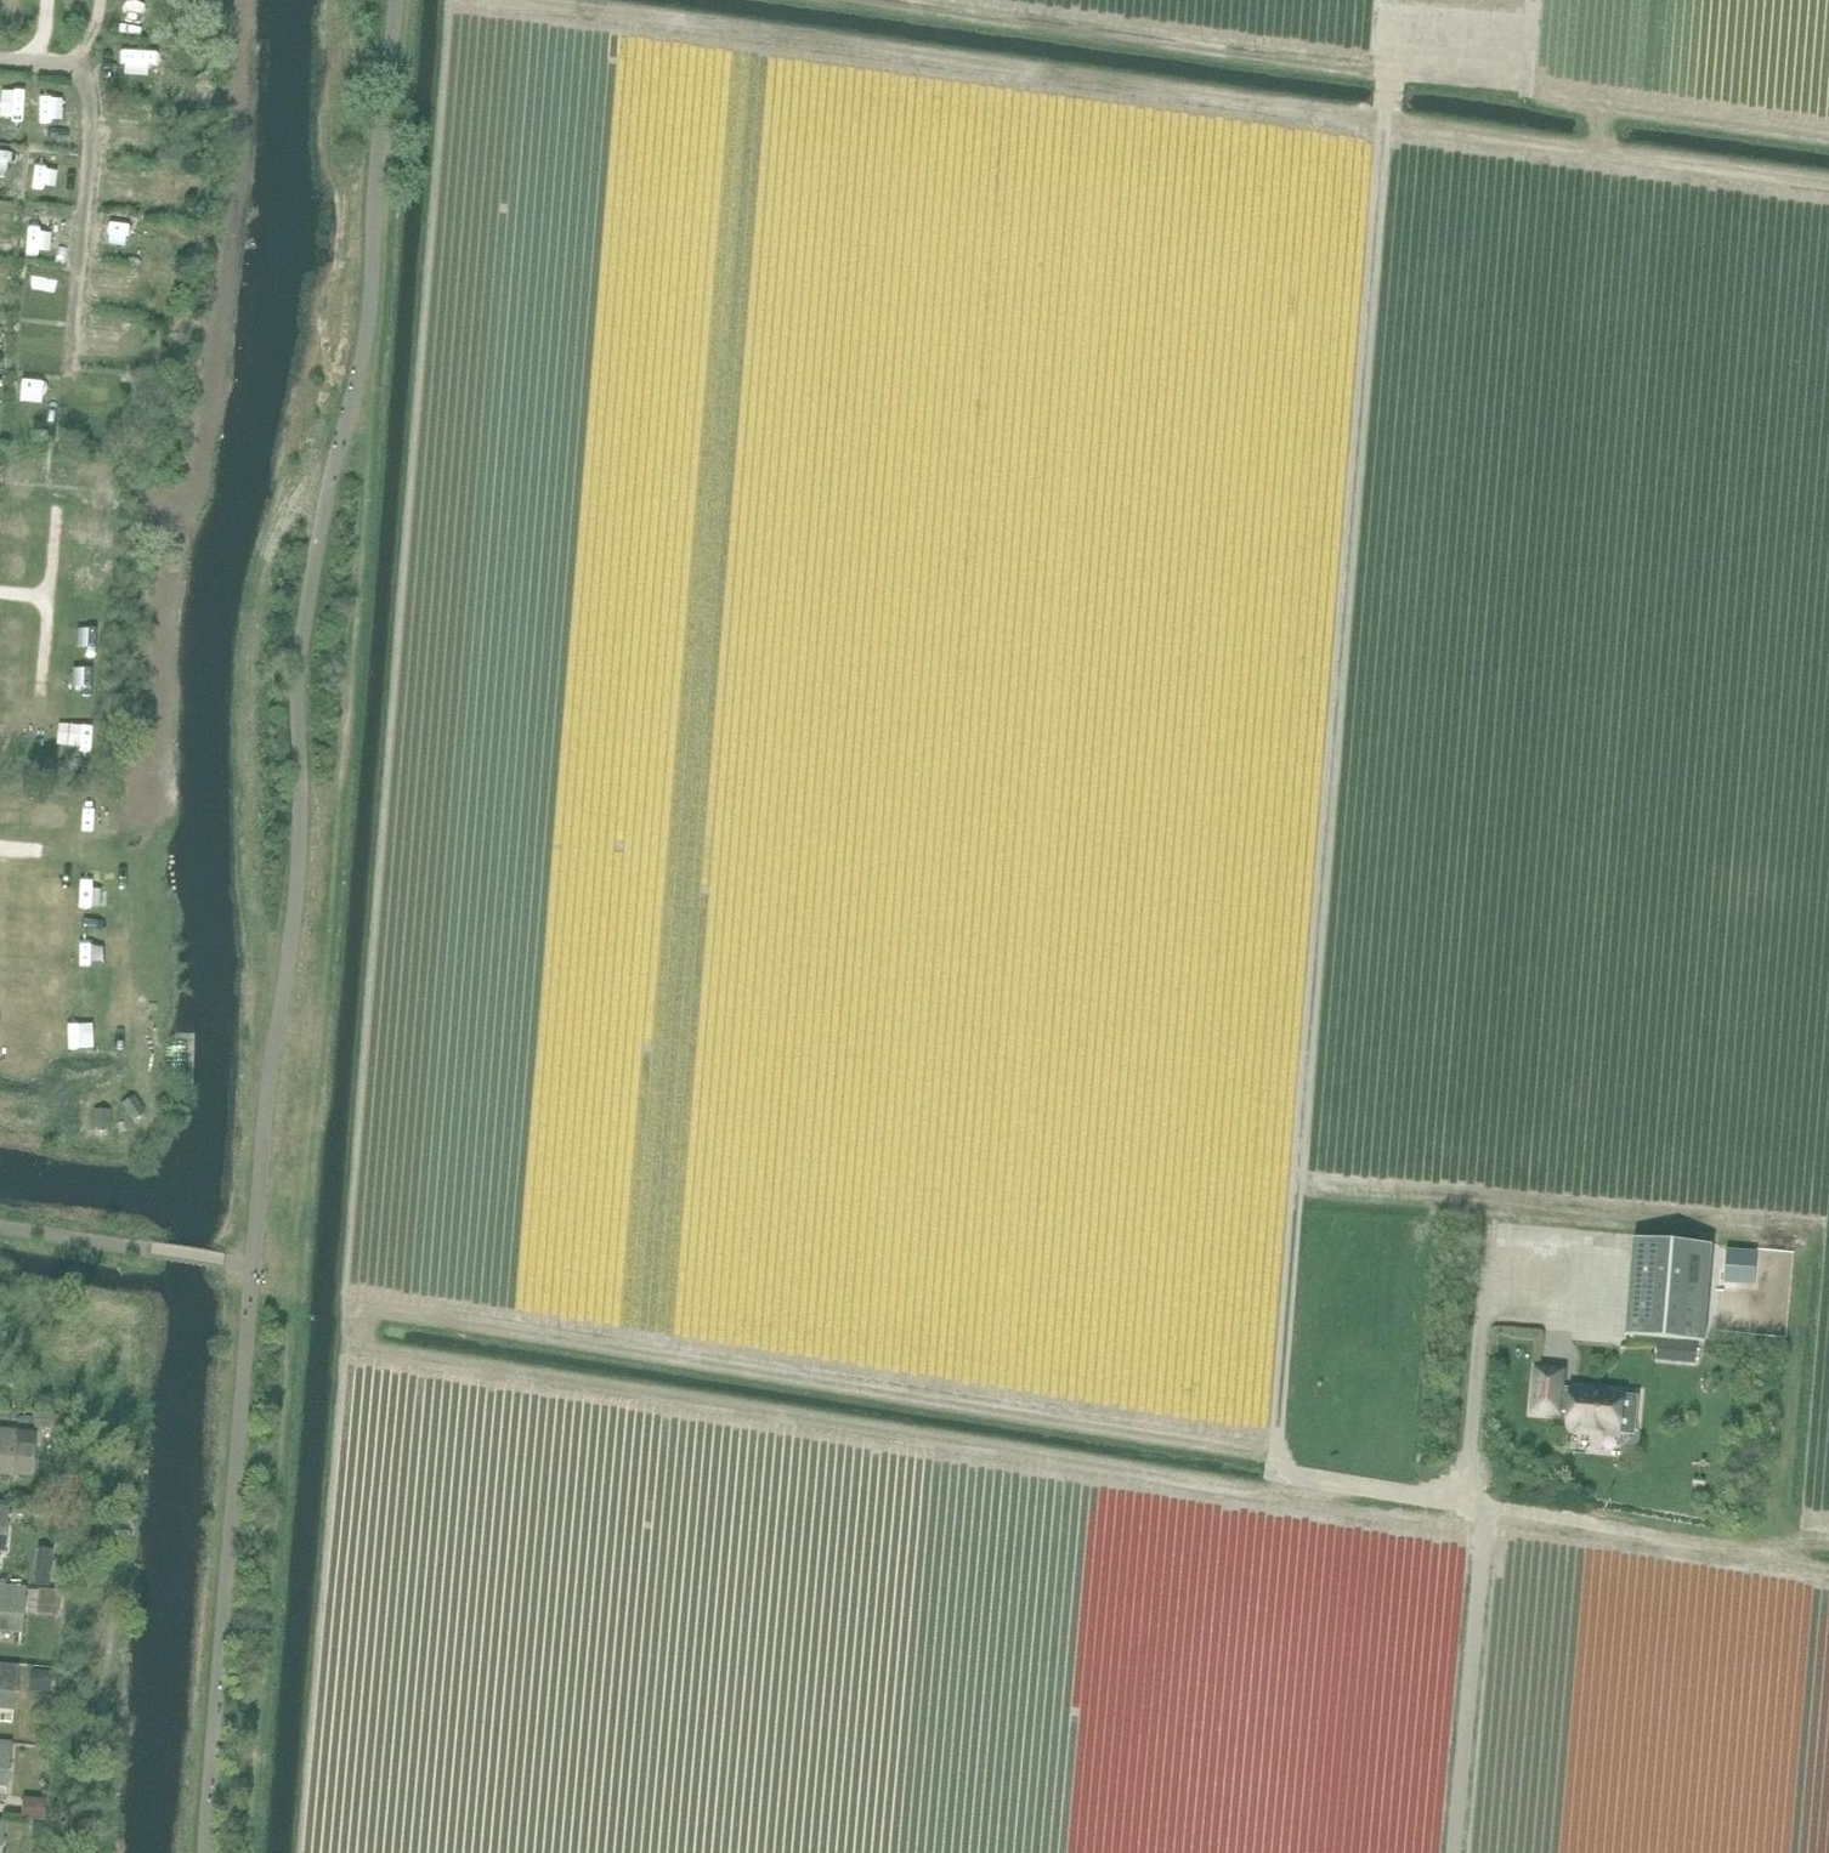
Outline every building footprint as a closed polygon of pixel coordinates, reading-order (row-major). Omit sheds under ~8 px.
[(1718,1247),(1636,1241),(1629,1338),(1710,1345),(1718,1247)] [(1617,1443),(1626,1346),(1572,1341),(1572,1344),(1550,1342),(1542,1436),(1617,1443)] [(34,1433),(0,1430),(0,1473),(9,1474),(9,1476),(10,1476),(10,1474),(30,1476),(34,1433)] [(24,1589),(0,1587),(0,1629),(19,1631),(19,1633),(20,1633),(24,1589)] [(31,1672),(29,1691),(49,1692),(50,1673),(31,1672)] [(0,1678),(0,1707),(12,1709),(12,1711),(13,1711),(16,1680),(0,1678)] [(10,1743),(0,1742),(0,1785),(5,1786),(5,1788),(6,1788),(10,1743)] [(22,1798),(20,1818),(42,1820),(44,1799),(22,1798)]
